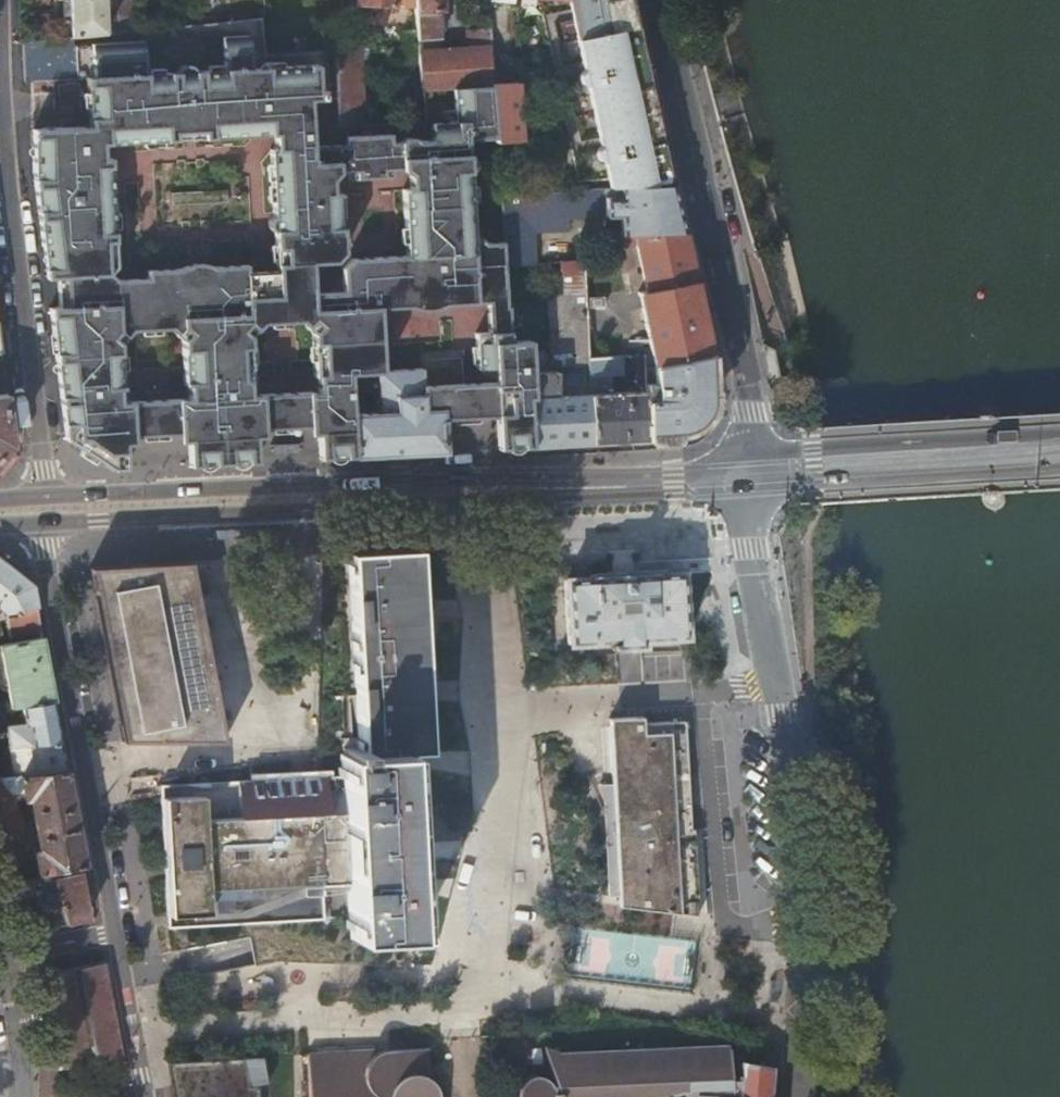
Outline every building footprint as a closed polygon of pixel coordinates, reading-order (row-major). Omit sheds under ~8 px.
[(73,33),(107,30),(106,18),(105,0),(71,0),(73,33)] [(117,0),(118,17),(119,29),(136,27),(133,0),(118,0),(117,0)] [(417,5),(418,27),(418,37),(441,35),(441,8),(447,8),(447,0),(417,0),(417,5)] [(572,10),(588,6),(589,13),(573,16),(584,64),(600,61),(601,67),(585,71),(581,76),(581,80),(582,83),(585,85),(588,86),(600,140),(616,137),(617,144),(601,147),(599,148),(598,151),(597,154),(597,158),(600,161),(602,162),(604,163),(610,189),(619,189),(673,187),(631,0),(570,0),(572,10)] [(588,6),(572,10),(573,16),(589,13),(588,6)] [(168,16),(168,24),(203,20),(203,12),(168,16)] [(106,18),(107,30),(119,29),(118,17),(106,18)] [(419,53),(418,37),(418,27),(405,28),(407,61),(420,60),(419,53)] [(178,68),(147,70),(146,38),(77,41),(79,73),(55,74),(55,76),(61,75),(63,107),(90,106),(91,121),(36,124),(36,175),(52,319),(62,408),(64,428),(94,443),(116,454),(125,454),(124,433),(189,429),(190,461),(256,458),(254,426),(319,423),(320,444),(355,443),(353,414),(352,372),(380,371),(377,308),(486,302),(488,333),(475,334),(476,375),(485,383),(487,415),(497,415),(498,436),(532,434),(530,401),(534,400),(532,372),(531,352),(531,340),(511,340),(510,331),(504,240),(484,242),(472,243),(471,231),(468,171),(472,168),(473,165),(473,161),(471,157),(467,155),(467,139),(497,138),(495,84),(457,87),(458,120),(439,121),(435,126),(435,138),(392,140),(349,142),(313,144),(311,96),(325,95),(325,86),(319,86),(318,62),(254,65),(252,32),(226,34),(227,66),(196,67),(193,63),(189,61),(184,62),(179,65),(178,68)] [(277,37),(280,51),(303,49),(301,34),(277,37)] [(442,35),(441,35),(418,37),(419,53),(443,51),(442,35)] [(344,45),(339,46),(339,61),(361,57),(361,43),(344,44),(344,45)] [(445,88),(457,87),(495,84),(492,47),(443,51),(445,88)] [(422,90),(445,88),(443,51),(419,53),(420,60),(422,90)] [(341,124),(365,122),(361,57),(339,61),(341,124)] [(584,64),(585,71),(601,67),(600,61),(584,64)] [(519,82),(495,84),(497,138),(497,140),(521,139),(520,110),(519,82)] [(36,124),(24,125),(24,155),(40,308),(55,436),(94,456),(108,465),(125,465),(125,454),(116,454),(94,443),(64,428),(62,408),(52,319),(36,175),(36,124)] [(349,134),(349,142),(392,140),(392,131),(349,134)] [(600,140),(601,147),(617,144),(616,137),(600,140)] [(229,186),(188,188),(189,201),(229,199),(229,186)] [(683,232),(673,187),(619,189),(619,197),(605,198),(605,216),(621,215),(622,234),(637,234),(682,232),(683,232)] [(592,217),(591,190),(565,192),(567,218),(575,218),(592,217)] [(539,232),(568,230),(567,228),(567,218),(565,192),(537,193),(539,232)] [(501,194),(504,234),(539,232),(537,193),(501,194)] [(472,243),(484,242),(471,231),(472,243)] [(710,369),(682,232),(637,234),(648,291),(639,293),(657,365),(644,365),(645,390),(647,429),(683,426),(708,388),(707,370),(710,369)] [(564,294),(585,293),(584,259),(562,260),(564,294)] [(566,395),(590,394),(589,377),(588,357),(585,293),(564,294),(548,295),(551,356),(555,355),(564,355),(565,370),(566,395)] [(511,340),(531,340),(530,330),(510,331),(511,340)] [(531,352),(532,372),(539,372),(539,366),(543,366),(543,351),(531,352)] [(555,355),(555,371),(565,370),(564,355),(555,355)] [(622,375),(622,356),(588,357),(589,377),(622,375)] [(356,453),(355,456),(444,451),(441,418),(441,408),(424,409),(423,385),(422,369),(380,371),(381,411),(353,414),(355,443),(356,453)] [(557,396),(566,395),(565,370),(555,371),(557,396)] [(352,372),(353,414),(381,411),(380,371),(352,372)] [(532,446),(592,442),(590,394),(566,395),(557,396),(555,371),(539,372),(532,372),(534,400),(530,401),(532,434),(532,446)] [(618,392),(638,391),(637,380),(617,381),(618,392)] [(441,408),(441,418),(487,415),(485,383),(423,385),(424,409),(441,408)] [(647,439),(647,429),(645,390),(638,391),(618,392),(590,394),(592,442),(647,439)] [(6,392),(0,393),(0,459),(13,444),(6,392)] [(498,436),(499,447),(532,446),(532,434),(498,436)] [(355,443),(320,444),(321,455),(356,453),(355,443)] [(347,553),(358,750),(358,757),(400,754),(426,753),(423,699),(422,681),(418,615),(418,605),(415,550),(347,553)] [(3,611),(38,604),(34,583),(0,558),(0,608),(3,611)] [(216,733),(185,559),(90,562),(120,734),(216,733)] [(603,646),(643,644),(686,643),(681,571),(658,572),(657,571),(655,571),(654,570),(620,571),(592,573),(591,574),(589,575),(589,577),(557,579),(559,614),(561,650),(603,646)] [(42,628),(38,604),(3,611),(5,616),(9,635),(32,630),(42,628)] [(306,604),(285,605),(286,627),(307,626),(306,604)] [(44,636),(42,628),(32,630),(33,638),(44,636)] [(44,636),(33,638),(0,644),(12,708),(23,706),(56,701),(44,636)] [(643,650),(643,644),(603,646),(603,653),(617,652),(643,650)] [(63,742),(56,701),(23,706),(25,721),(6,724),(9,747),(36,744),(63,742)] [(606,809),(613,809),(619,885),(609,885),(610,898),(620,898),(620,904),(698,915),(694,829),(690,829),(684,721),(642,724),(640,713),(608,716),(612,781),(599,782),(606,809)] [(68,769),(63,742),(36,744),(41,771),(68,769)] [(36,744),(9,747),(13,774),(20,773),(41,771),(36,744)] [(350,892),(353,939),(410,937),(408,899),(406,864),(404,827),(402,793),(400,754),(358,757),(358,750),(344,751),(344,758),(343,758),(350,892)] [(344,751),(342,751),(343,778),(344,813),(348,884),(350,920),(351,939),(353,939),(350,892),(343,758),(344,758),(344,751)] [(86,865),(68,769),(41,771),(20,773),(23,790),(25,798),(30,796),(40,850),(35,851),(40,874),(50,872),(65,869),(86,865)] [(20,773),(13,774),(0,775),(0,832),(20,825),(10,795),(23,790),(20,773)] [(204,820),(317,814),(316,780),(294,781),(162,787),(162,795),(162,798),(203,797),(204,820)] [(409,793),(402,793),(404,827),(411,827),(409,793)] [(348,884),(344,813),(317,814),(204,820),(203,797),(162,798),(166,870),(167,879),(169,916),(208,914),(207,891),(321,886),(348,884)] [(413,864),(406,864),(408,899),(415,899),(413,864)] [(52,876),(50,872),(40,874),(9,880),(14,894),(32,891),(41,915),(22,918),(26,930),(56,925),(88,918),(78,871),(65,873),(52,876)] [(322,920),(321,886),(207,891),(208,914),(169,916),(169,927),(322,920)] [(122,1058),(105,963),(70,969),(41,974),(47,989),(58,1069),(122,1058)] [(308,1051),(310,1096),(440,1096),(440,1094),(439,1089),(435,1082),(430,1077),(425,1074),(419,1072),(410,1071),(410,1062),(417,1061),(417,1060),(415,1060),(426,1046),(386,1047),(382,1048),(379,1049),(376,1051),(373,1052),(371,1055),(369,1057),(367,1059),(347,1060),(347,1049),(330,1050),(330,1055),(324,1055),(324,1050),(308,1051)] [(386,1047),(347,1049),(347,1060),(367,1059),(369,1057),(371,1055),(373,1052),(376,1051),(379,1049),(382,1048),(386,1047)] [(770,1071),(757,1069),(739,1066),(737,1080),(735,1081),(735,1085),(727,1085),(725,1047),(557,1055),(543,1050),(553,1090),(549,1091),(548,1088),(542,1084),(535,1081),(531,1080),(526,1081),(522,1083),(518,1086),(515,1091),(513,1096),(769,1096),(770,1071)] [(176,1096),(258,1096),(257,1079),(268,1077),(262,1054),(169,1058),(174,1084),(176,1096)]
